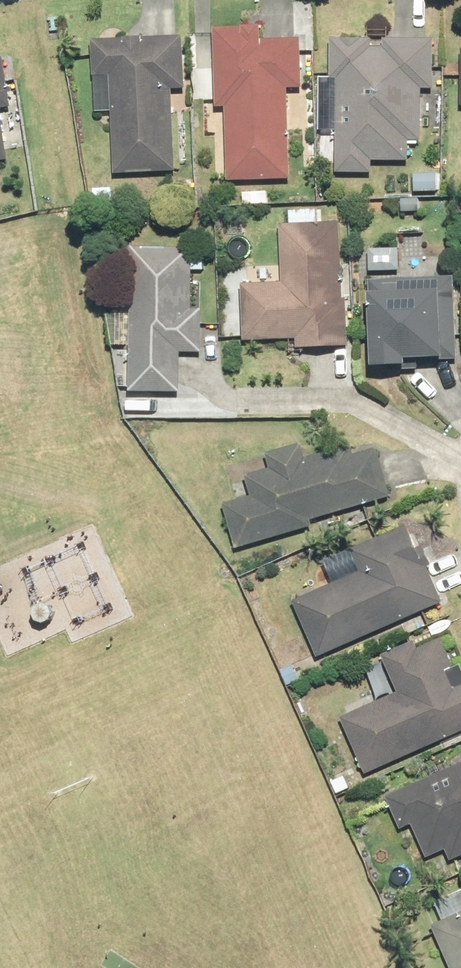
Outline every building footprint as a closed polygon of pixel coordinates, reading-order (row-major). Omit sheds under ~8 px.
[(217,106),(224,106),(226,181),(290,179),(287,88),(302,88),(301,36),(262,38),(261,24),(240,24),(240,28),(214,28),(217,106)] [(91,76),(109,75),(115,173),(175,169),(170,89),(185,88),(182,35),(89,40),(91,76)] [(329,78),(337,78),(335,172),(371,172),(371,160),(407,161),(408,138),(421,138),(422,87),(432,87),(433,41),(382,40),(382,47),(371,46),(371,38),(330,38),(329,78)] [(9,107),(1,58),(0,58),(0,109),(9,107)] [(439,173),(412,172),(412,192),(438,192),(439,173)] [(241,283),(243,339),(294,337),(294,350),(347,348),(345,299),(342,299),(338,222),(279,225),(281,281),(241,283)] [(132,247),(130,389),(177,390),(178,351),(200,352),(201,309),(190,308),(191,248),(132,247)] [(369,250),(369,270),(398,270),(398,250),(369,250)] [(364,291),(366,367),(403,366),(403,358),(426,358),(426,361),(455,360),(453,278),(368,280),(368,291),(364,291)] [(310,520),(391,496),(377,447),(351,455),(348,446),(304,459),(300,443),(263,454),(268,469),(245,476),(251,496),(222,505),(235,549),(312,527),(310,520)] [(360,572),(294,601),(317,654),(440,601),(425,567),(430,565),(422,546),(416,549),(406,527),(351,550),(360,572)] [(460,729),(460,674),(457,665),(453,667),(438,637),(416,647),(412,638),(378,654),(396,691),(340,718),(366,773),(460,729)] [(384,796),(400,830),(411,825),(425,857),(445,848),(450,860),(460,855),(460,762),(384,796)] [(450,967),(460,967),(460,913),(432,925),(450,967)]
